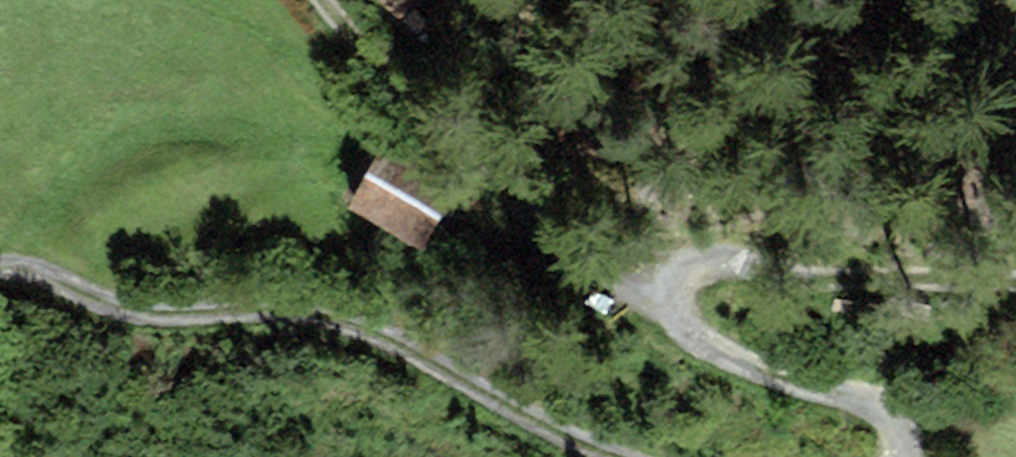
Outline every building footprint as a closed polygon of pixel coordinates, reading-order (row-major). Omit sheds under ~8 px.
[(414,17),(429,0),(395,0),(414,17)] [(466,181),(380,137),(348,199),(434,243),(466,181)]
